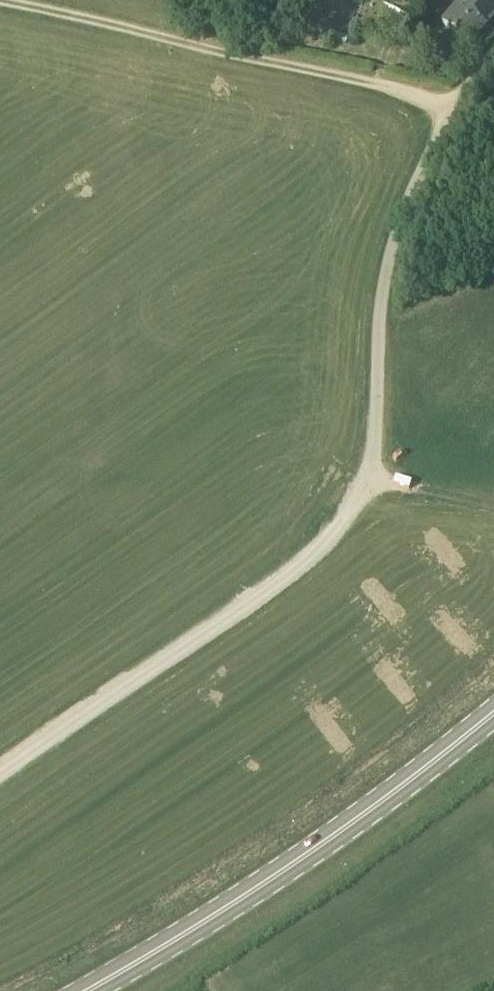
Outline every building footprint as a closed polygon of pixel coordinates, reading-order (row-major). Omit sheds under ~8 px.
[(491,0),(463,0),(443,23),(469,45),(493,16),(493,2),(491,0)]
